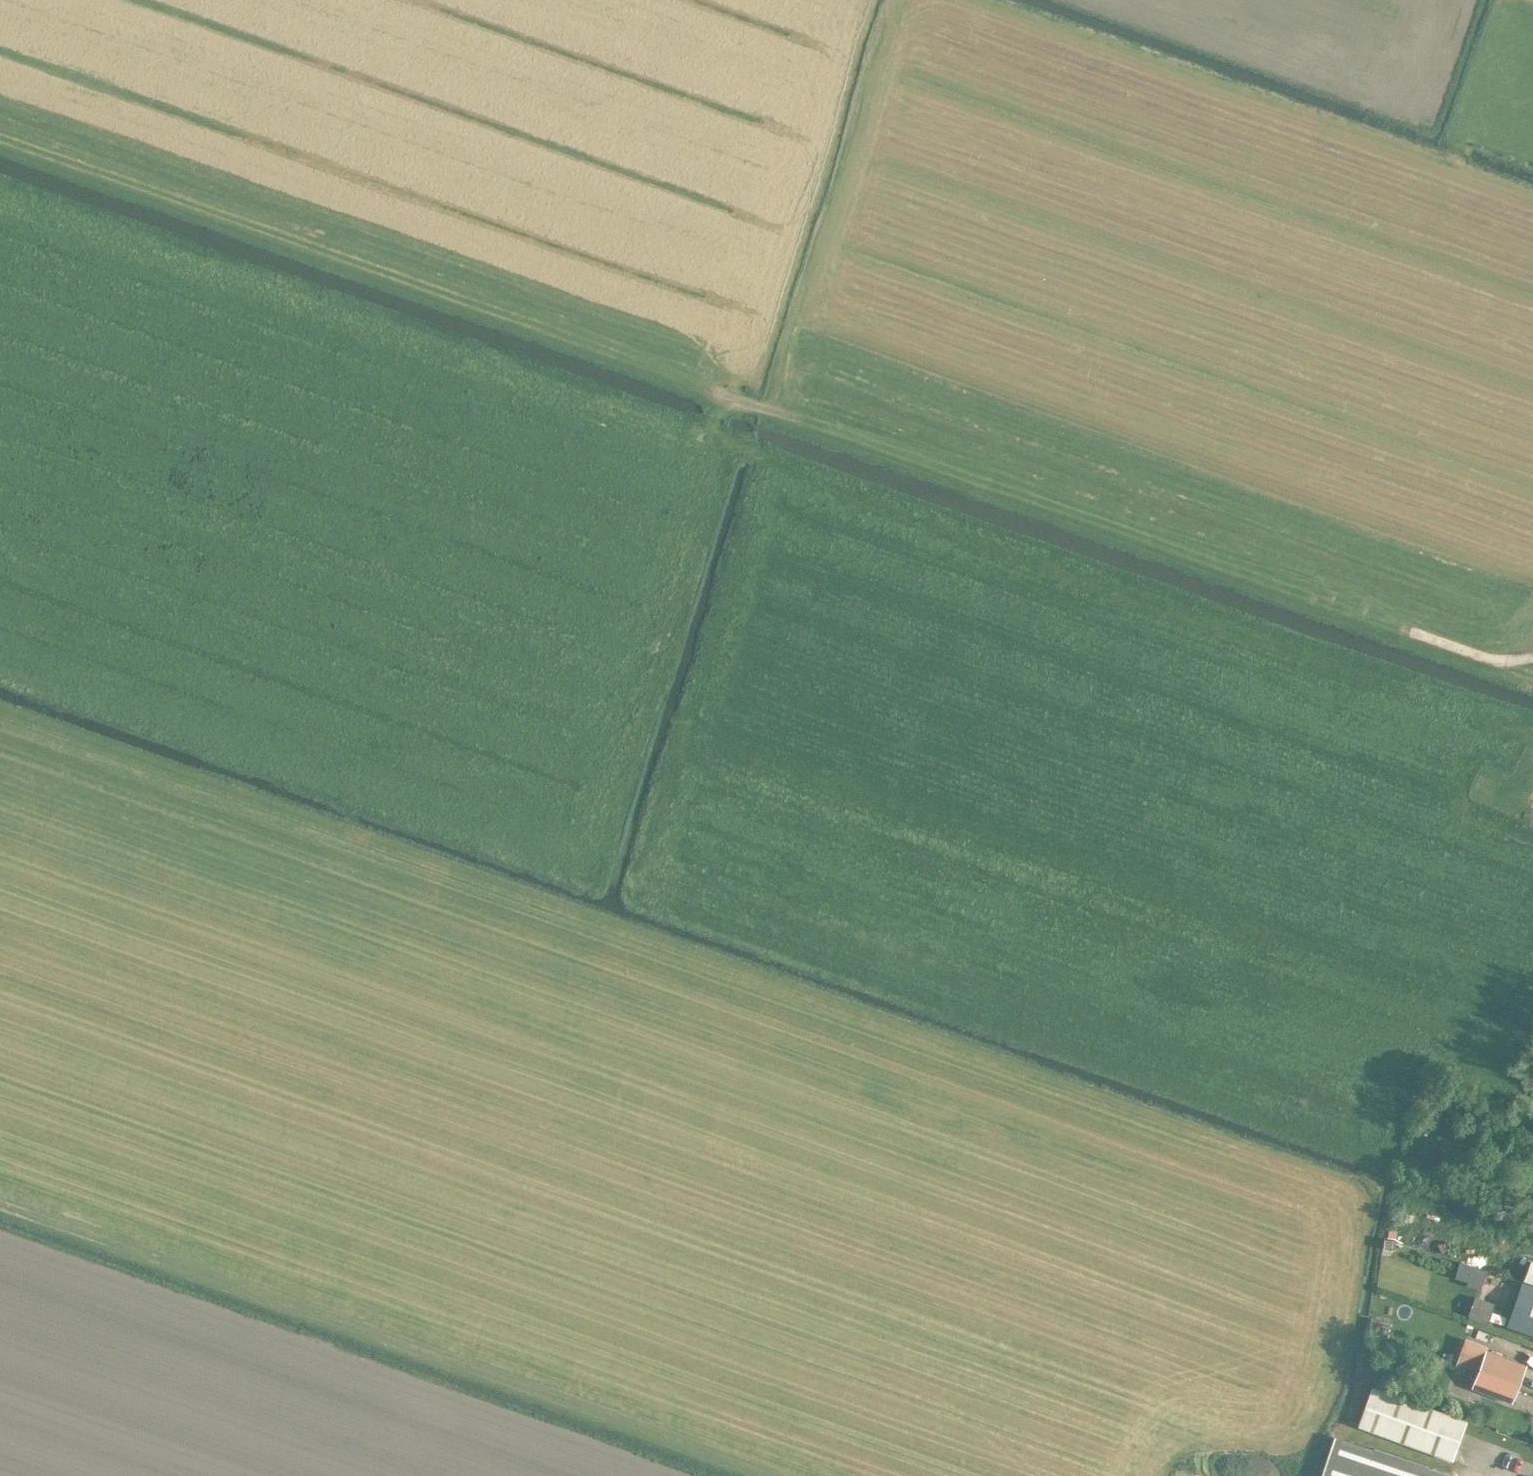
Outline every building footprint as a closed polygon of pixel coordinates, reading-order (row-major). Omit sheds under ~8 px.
[(1476,1269),(1499,1272),(1501,1260),(1478,1256),(1476,1269)] [(1522,1280),(1505,1325),(1532,1335),(1532,1284),(1522,1280)] [(1494,1308),(1499,1290),(1480,1284),(1475,1302),(1494,1308)] [(1476,1370),(1514,1384),(1521,1365),(1483,1351),(1476,1370)] [(1514,1384),(1476,1370),(1469,1389),(1506,1403),(1514,1384)] [(1357,1425),(1452,1460),(1467,1419),(1373,1386),(1357,1425)] [(1452,1474),(1334,1436),(1321,1475),(1452,1475),(1452,1474)]
